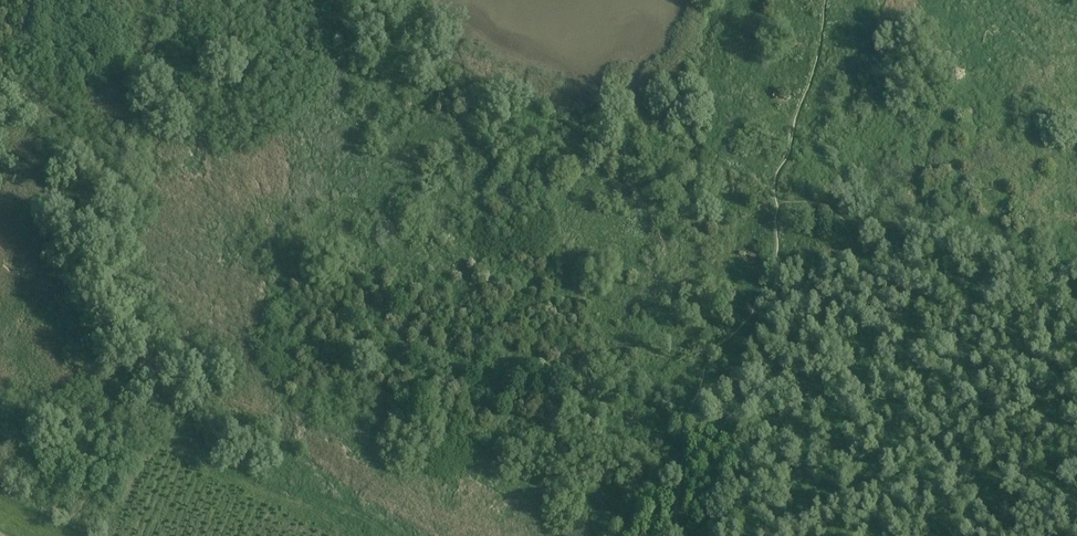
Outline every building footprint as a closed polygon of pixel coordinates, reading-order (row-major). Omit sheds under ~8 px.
[(784,46),(802,50),(803,46),(785,41),(784,46)] [(794,95),(776,91),(775,95),(793,99),(794,95)] [(779,154),(780,150),(762,146),(761,150),(779,154)] [(751,199),(750,203),(767,207),(768,203),(751,199)] [(741,257),(758,261),(759,257),(742,252),(741,257)] [(728,304),(727,308),(745,312),(746,308),(728,304)] [(717,357),(716,361),(733,366),(734,362),(717,357)]
